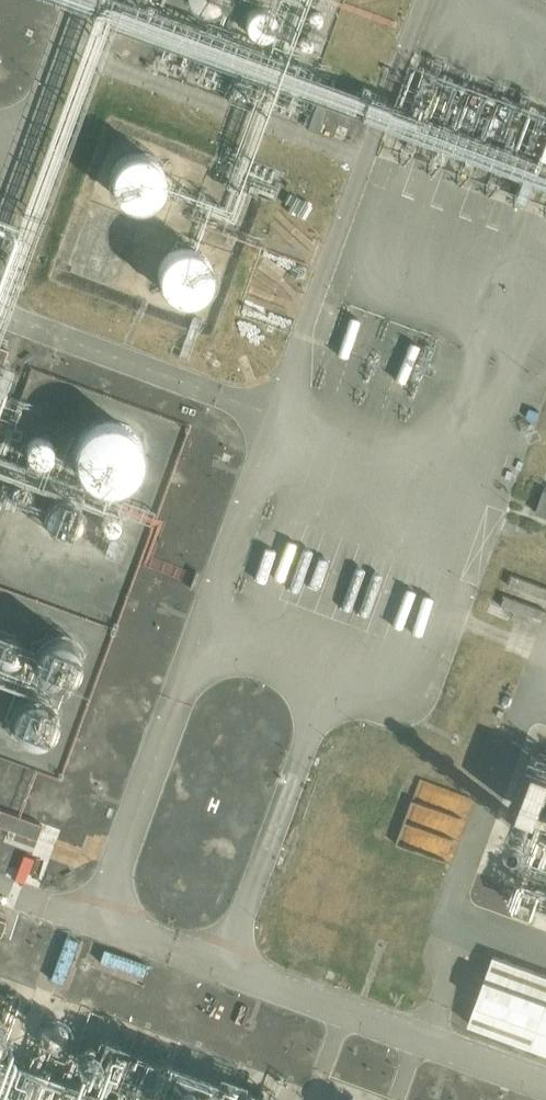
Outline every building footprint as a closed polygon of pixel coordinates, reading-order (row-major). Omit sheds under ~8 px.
[(203,6),(206,11),(212,15),(218,17),(225,15),(230,12),(234,6),(236,0),(202,0),(203,6)] [(281,25),(281,24),(280,20),(277,16),(273,13),(270,12),(264,13),(261,16),(258,20),(257,24),(258,27),(260,32),(264,35),(268,36),(273,35),(276,34),(279,30),(281,25)] [(321,36),(320,31),(317,27),(313,25),(308,24),(303,26),(300,28),(298,32),(298,36),(299,41),(302,45),(306,47),(311,48),(316,46),(319,43),(320,40),(321,36)] [(171,182),(171,181),(171,176),(169,171),(166,166),(163,162),(159,159),(154,156),(148,155),(143,155),(137,156),(134,157),(126,163),(122,168),(120,172),(119,177),(119,181),(119,187),(121,191),(123,195),(126,200),(133,205),(138,207),(143,208),(148,208),(154,206),(159,204),(163,201),(167,197),(169,193),(171,187),(171,182)] [(218,280),(218,279),(217,274),(216,269),(213,265),(210,261),(206,258),(201,256),(193,254),(184,256),(179,258),(175,261),(172,264),(169,269),(168,273),(167,279),(168,288),(171,293),(174,297),(179,301),(182,303),(187,304),(192,305),(197,305),(203,303),(210,298),(216,290),(217,285),(218,280)] [(144,455),(144,454),(144,449),(142,443),(140,440),(137,435),(132,431),(128,428),(121,426),(117,425),(112,425),(106,427),(101,429),(95,433),(89,441),(87,448),(86,454),(86,458),(88,464),(90,470),(93,474),(99,479),(103,481),(109,483),(114,483),(118,483),(124,482),(131,479),(135,476),(139,471),(142,466),(143,461),(144,455)] [(61,450),(60,444),(57,438),(51,434),(45,432),(38,433),(34,434),(31,436),(27,441),(25,449),(26,455),(30,462),(34,465),(41,468),(49,467),(55,463),(59,458),(61,450)] [(531,513),(545,516),(545,483),(539,481),(531,513)] [(82,518),(82,517),(80,510),(76,505),(74,503),(70,500),(64,499),(57,500),(53,503),(51,505),(47,510),(46,517),(47,524),(51,530),(56,533),(62,535),(70,534),(76,530),(80,524),(82,518)] [(504,607),(545,621),(545,588),(514,576),(504,607)] [(84,664),(84,663),(83,656),(78,649),(73,645),(65,643),(58,643),(53,646),(50,648),(45,654),(44,659),(43,663),(44,670),(46,674),(49,677),(54,681),(62,684),(70,683),(74,681),(78,678),(82,672),(84,664)] [(62,723),(62,721),(61,717),(60,713),(56,707),(52,704),(47,702),(40,701),(36,702),(31,703),(26,707),(22,713),(21,717),(21,721),(21,726),(22,730),(27,737),(32,740),(40,742),(48,741),(55,737),(60,730),(62,723)] [(36,839),(41,824),(0,809),(0,826),(36,839)] [(495,956),(471,1025),(545,1052),(545,974),(495,956)] [(80,1039),(80,1038),(79,1032),(75,1026),(72,1023),(69,1022),(61,1020),(55,1022),(52,1023),(49,1026),(45,1032),(44,1038),(45,1044),(48,1050),(53,1054),(60,1056),(64,1056),(68,1055),(74,1052),(78,1046),(80,1039)] [(73,1085),(121,1099),(281,1099),(88,1038),(73,1085)]
